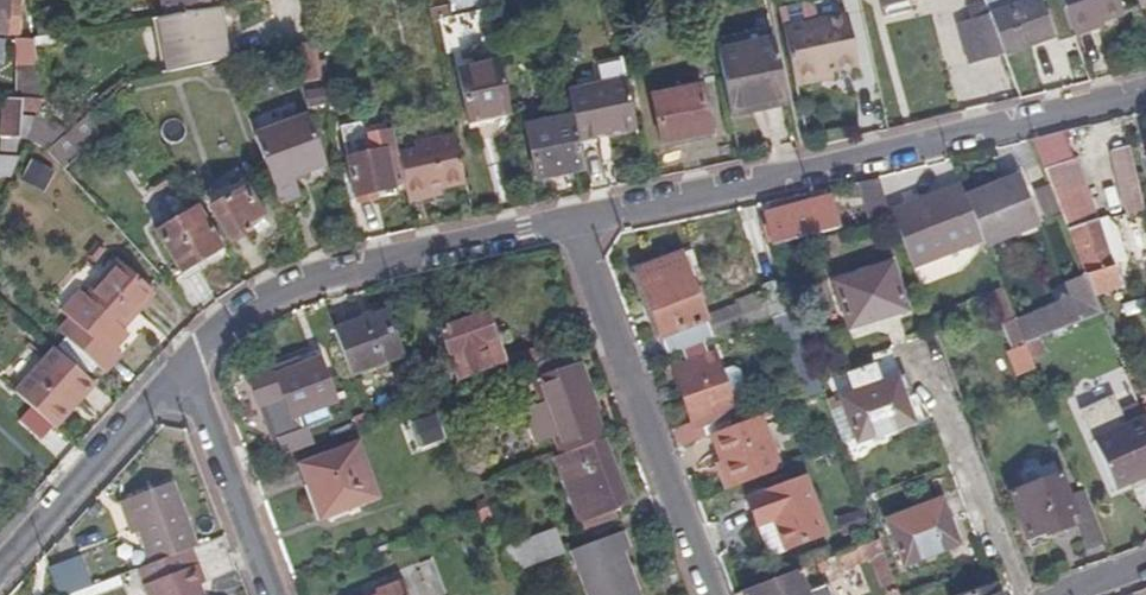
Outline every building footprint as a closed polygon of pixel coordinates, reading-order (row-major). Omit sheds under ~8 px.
[(159,19),(205,11),(203,0),(156,0),(159,19)] [(426,13),(429,24),(486,11),(483,0),(446,0),(448,8),(426,13)] [(881,18),(906,11),(904,0),(877,0),(881,18)] [(1041,0),(985,0),(986,1),(1004,54),(1054,37),(1041,0)] [(1076,38),(1099,29),(1098,27),(1127,16),(1122,0),(1062,0),(1076,38)] [(970,66),(1004,54),(986,1),(967,7),(971,20),(956,25),(970,66)] [(780,10),(796,87),(820,82),(819,75),(858,67),(847,16),(817,23),(813,8),(807,4),(780,10)] [(211,11),(205,11),(159,19),(153,20),(162,77),(220,64),(211,11)] [(713,41),(729,115),(749,111),(749,102),(782,95),(768,30),(713,41)] [(312,45),(292,49),(300,85),(321,82),(312,45)] [(577,138),(636,126),(620,58),(596,62),(601,85),(567,93),(572,116),(577,138)] [(468,125),(510,115),(498,61),(456,71),(468,125)] [(220,64),(198,70),(201,81),(226,76),(223,64),(220,64)] [(12,101),(37,103),(31,66),(12,67),(12,101)] [(700,83),(650,94),(662,141),(710,130),(700,83)] [(325,108),(320,91),(303,95),(307,112),(325,108)] [(37,103),(12,101),(0,101),(0,155),(12,157),(13,145),(21,144),(24,140),(29,126),(15,124),(16,113),(33,114),(37,103)] [(66,134),(41,156),(57,174),(78,156),(79,158),(107,132),(90,113),(66,134)] [(24,140),(41,156),(66,134),(33,114),(29,126),(24,140)] [(538,179),(584,168),(577,138),(572,116),(526,126),(538,179)] [(394,189),(406,186),(399,151),(393,129),(370,134),(367,122),(339,125),(357,207),(378,201),(376,194),(395,190),(394,189)] [(257,145),(282,211),(301,204),(293,185),(327,172),(308,125),(257,145)] [(1031,140),(1044,171),(1087,274),(1096,295),(1123,285),(1076,162),(1075,162),(1063,132),(1031,140)] [(406,186),(410,204),(429,199),(427,193),(441,189),(467,184),(456,138),(399,151),(406,186)] [(1145,211),(1128,148),(1113,151),(1130,214),(1145,211)] [(42,191),(52,172),(28,160),(18,179),(42,191)] [(0,162),(0,181),(7,182),(15,163),(15,162),(0,162)] [(879,176),(861,180),(874,218),(892,213),(891,209),(879,176)] [(1020,176),(964,197),(982,241),(984,245),(1038,222),(1020,176)] [(964,197),(958,182),(891,209),(892,213),(912,267),(982,241),(964,197)] [(210,208),(209,208),(231,244),(249,233),(244,225),(258,218),(240,189),(232,195),(225,185),(204,198),(210,208)] [(427,193),(429,199),(443,196),(441,189),(427,193)] [(762,212),(772,246),(840,228),(831,197),(804,204),(803,202),(762,212)] [(200,263),(224,248),(198,207),(157,233),(186,281),(203,270),(200,263)] [(637,270),(667,355),(681,350),(704,341),(712,338),(704,316),(680,254),(637,270)] [(113,264),(84,300),(118,327),(147,292),(113,264)] [(889,264),(833,284),(850,330),(907,309),(889,264)] [(1075,298),(1012,319),(1021,342),(1038,336),(1104,314),(1096,295),(1087,274),(1070,279),(1075,298)] [(1001,287),(982,293),(992,322),(1011,316),(1001,287)] [(771,316),(762,290),(739,299),(741,303),(749,325),(771,316)] [(84,300),(78,295),(59,316),(67,324),(76,331),(65,342),(103,373),(119,354),(113,348),(126,334),(118,327),(84,300)] [(704,316),(712,338),(749,325),(741,303),(704,316)] [(487,310),(439,329),(458,378),(505,359),(487,310)] [(792,310),(771,316),(803,398),(821,392),(792,310)] [(335,330),(350,374),(400,355),(383,311),(335,330)] [(1010,349),(1022,344),(1021,342),(1012,319),(1011,317),(999,322),(1010,349)] [(76,331),(67,324),(56,335),(65,342),(76,331)] [(1038,336),(1021,342),(1022,344),(1028,358),(1044,352),(1038,336)] [(671,430),(676,446),(711,433),(739,423),(730,399),(741,396),(745,387),(739,370),(733,367),(720,371),(715,356),(710,357),(704,341),(681,350),(687,366),(673,372),(690,423),(671,430)] [(562,452),(601,437),(569,350),(534,363),(528,366),(542,400),(521,408),(534,443),(555,435),(562,452)] [(443,383),(447,396),(495,378),(519,369),(528,366),(534,363),(529,351),(505,359),(458,378),(443,383)] [(52,352),(14,398),(54,431),(71,411),(66,407),(88,381),(52,352)] [(298,418),(337,403),(320,359),(303,365),(301,358),(253,376),(250,384),(272,443),(279,440),(303,431),(298,418)] [(519,369),(495,378),(505,405),(530,395),(519,369)] [(834,401),(826,402),(842,446),(856,440),(859,444),(914,423),(897,380),(877,386),(872,371),(849,380),(855,396),(841,401),(844,408),(838,410),(834,401)] [(93,385),(88,381),(66,407),(71,411),(93,385)] [(1097,438),(1145,418),(1145,413),(1143,406),(1141,400),(1090,421),(1097,438)] [(739,423),(711,433),(722,462),(732,486),(782,468),(763,414),(739,423)] [(410,453),(435,443),(426,418),(400,427),(410,453)] [(1145,474),(1145,418),(1097,438),(1116,486),(1145,474)] [(303,431),(279,440),(285,457),(316,445),(309,429),(303,431)] [(562,452),(553,455),(578,520),(626,502),(601,437),(562,452)] [(357,446),(300,466),(309,489),(315,488),(325,518),(375,499),(357,446)] [(716,464),(725,488),(732,486),(722,462),(716,464)] [(1062,474),(1011,493),(1031,549),(1083,530),(1070,496),(1062,474)] [(805,477),(746,498),(767,555),(824,535),(805,477)] [(189,550),(197,547),(171,483),(124,502),(137,534),(150,566),(189,550)] [(1092,555),(1104,550),(1095,526),(1082,491),(1070,496),(1083,530),(1092,555)] [(939,501),(888,520),(905,565),(957,546),(939,501)] [(137,534),(124,502),(118,505),(130,536),(137,534)] [(861,515),(839,523),(844,536),(866,527),(861,515)] [(569,551),(586,594),(640,594),(622,550),(633,546),(628,540),(624,531),(569,551)] [(544,534),(494,553),(504,577),(553,556),(544,534)] [(880,588),(894,581),(877,539),(836,554),(840,568),(867,557),(880,588)] [(141,587),(195,564),(189,550),(150,566),(135,572),(141,587)] [(46,567),(56,594),(79,594),(93,590),(80,560),(46,567)] [(144,594),(200,594),(197,586),(203,583),(195,564),(141,587),(144,594)] [(432,564),(411,567),(414,585),(435,581),(432,564)] [(743,590),(745,594),(808,594),(798,569),(743,590)] [(384,594),(410,594),(404,580),(384,588),(386,594),(384,594)]
